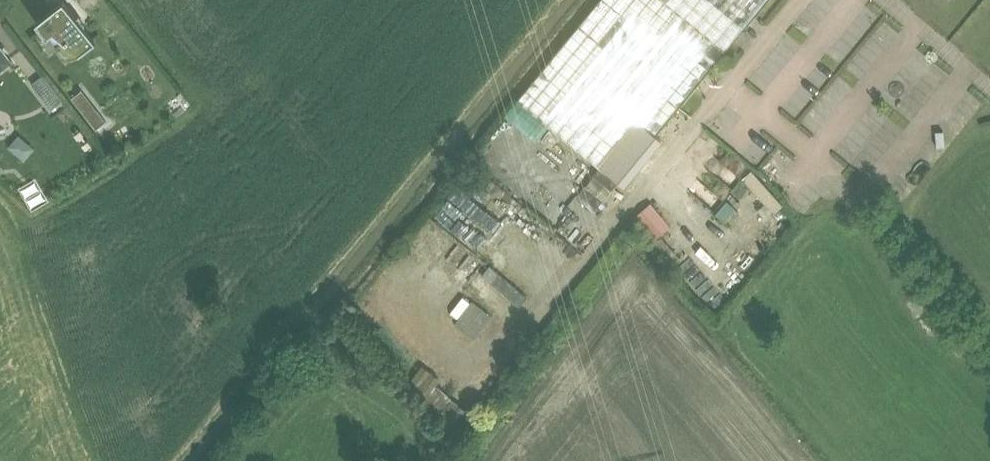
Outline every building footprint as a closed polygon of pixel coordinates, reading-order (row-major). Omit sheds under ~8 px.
[(63,0),(35,22),(47,37),(48,36),(48,35),(58,27),(66,38),(64,40),(56,47),(69,63),(95,42),(83,26),(85,24),(78,16),(76,17),(63,0)] [(517,100),(623,187),(643,164),(662,140),(656,135),(766,0),(599,0),(517,100)] [(9,60),(0,48),(0,66),(9,60)] [(62,101),(42,75),(31,84),(51,109),(62,101)] [(99,112),(89,120),(96,129),(106,121),(99,112)] [(670,225),(651,202),(633,217),(652,240),(670,225)] [(0,334),(0,339),(1,341),(12,336),(9,330),(0,334)] [(25,365),(14,370),(17,376),(28,371),(25,365)] [(14,370),(3,375),(6,381),(17,376),(14,370)] [(41,400),(31,405),(33,411),(44,406),(41,400)] [(31,405),(20,410),(23,416),(33,411),(31,405)]
